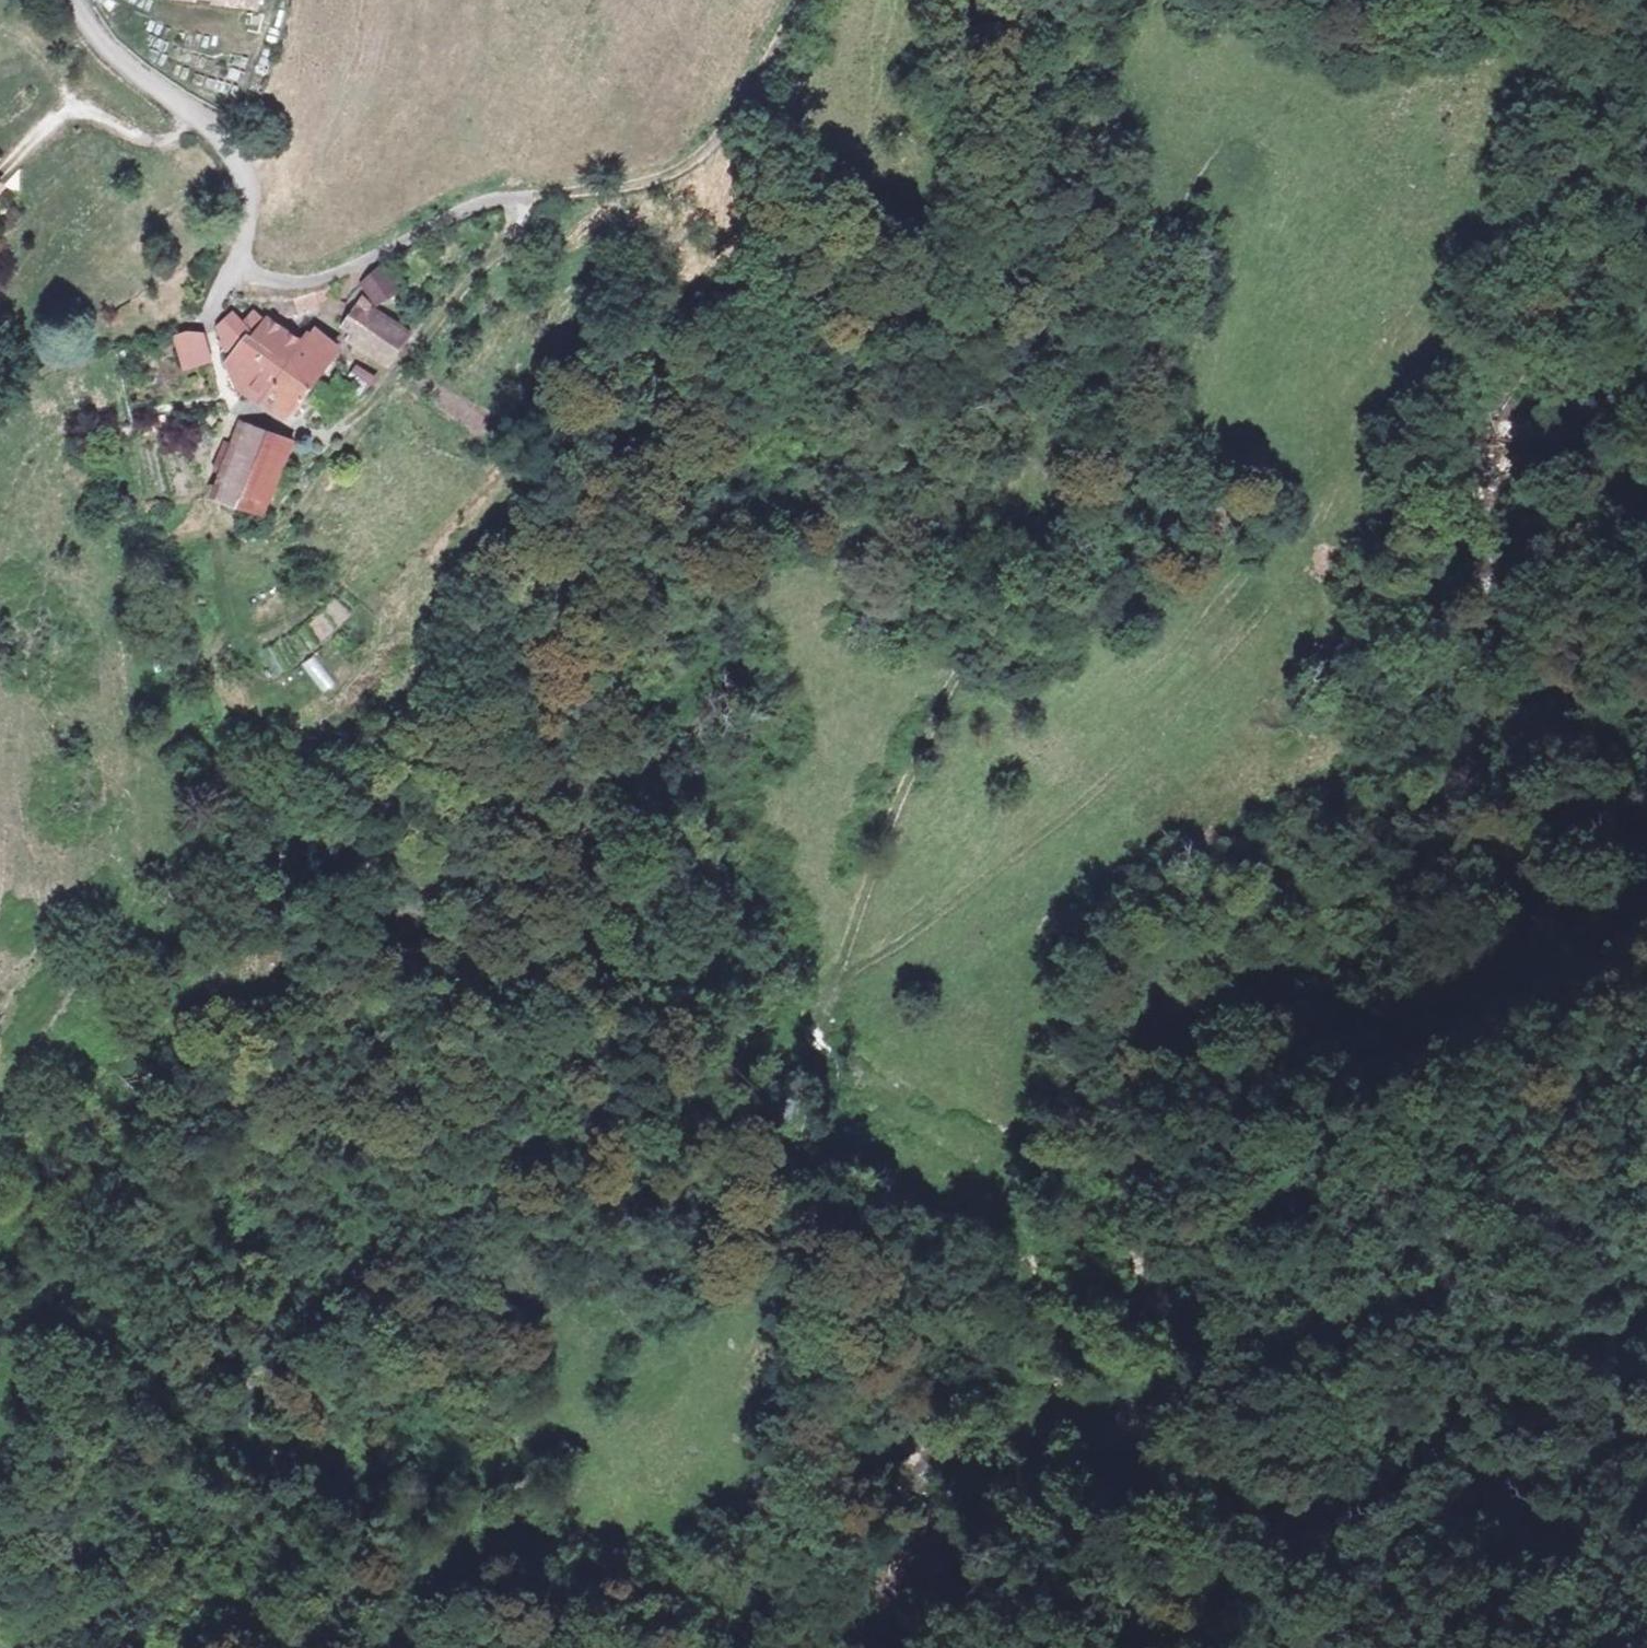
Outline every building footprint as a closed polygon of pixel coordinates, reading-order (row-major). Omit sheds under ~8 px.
[(353,278),(351,295),(329,326),(377,362),(403,329),(377,307),(390,288),(378,266),(353,278)] [(229,319),(218,311),(205,325),(213,334),(208,339),(221,352),(214,360),(222,382),(232,370),(245,381),(239,389),(273,412),(319,341),(298,326),(293,332),(282,323),(276,331),(254,314),(251,318),(240,307),(229,319)] [(190,330),(164,334),(170,365),(197,359),(190,330)] [(279,437),(230,419),(205,498),(251,517),(279,437)] [(317,652),(302,662),(322,692),(337,682),(317,652)]
